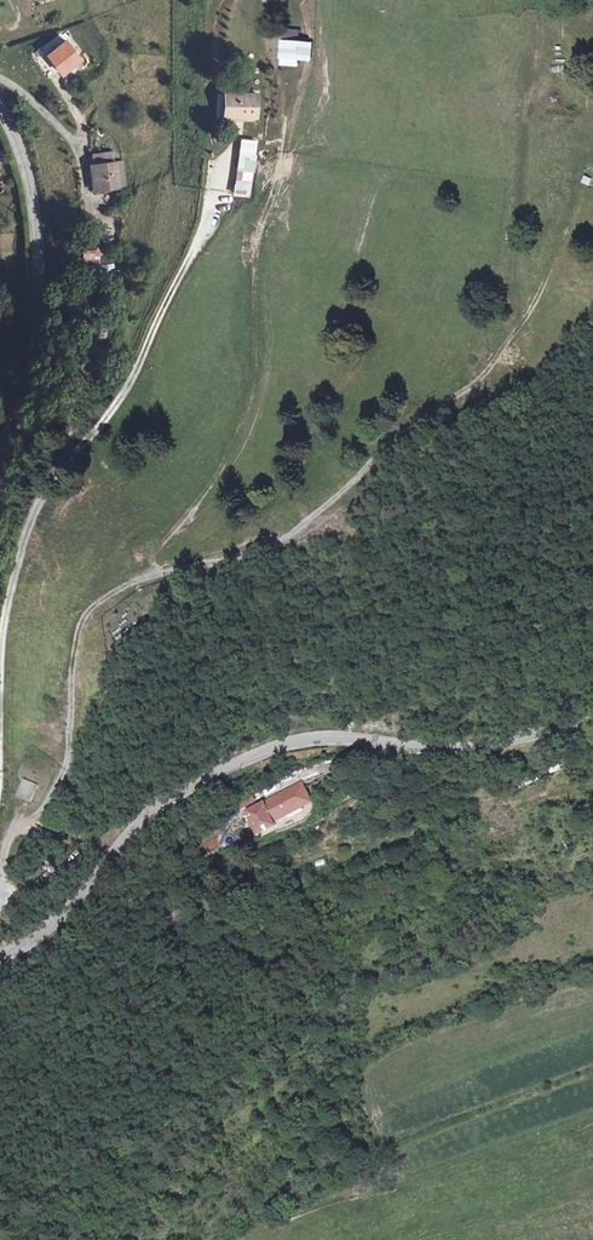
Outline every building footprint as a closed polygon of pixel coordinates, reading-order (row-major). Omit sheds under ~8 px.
[(297,43),(298,31),(285,30),(285,42),(297,43)] [(46,54),(64,77),(85,61),(68,38),(46,54)] [(299,59),(300,43),(297,43),(285,42),(283,58),(299,59)] [(307,60),(308,44),(300,43),(299,59),(307,60)] [(257,117),(257,95),(226,93),(225,116),(235,116),(257,117)] [(254,156),(256,141),(241,140),(234,193),(249,196),(252,172),(253,172),(256,156),(254,156)] [(126,186),(123,163),(113,164),(112,153),(93,155),(94,167),(90,167),(93,188),(102,187),(103,190),(126,186)] [(106,295),(106,266),(91,267),(92,296),(106,295)] [(38,786),(26,780),(18,796),(30,802),(38,786)] [(269,826),(301,809),(298,801),(305,797),(300,786),(243,814),(256,838),(271,830),(269,826)] [(298,801),(301,809),(309,805),(305,797),(298,801)]
